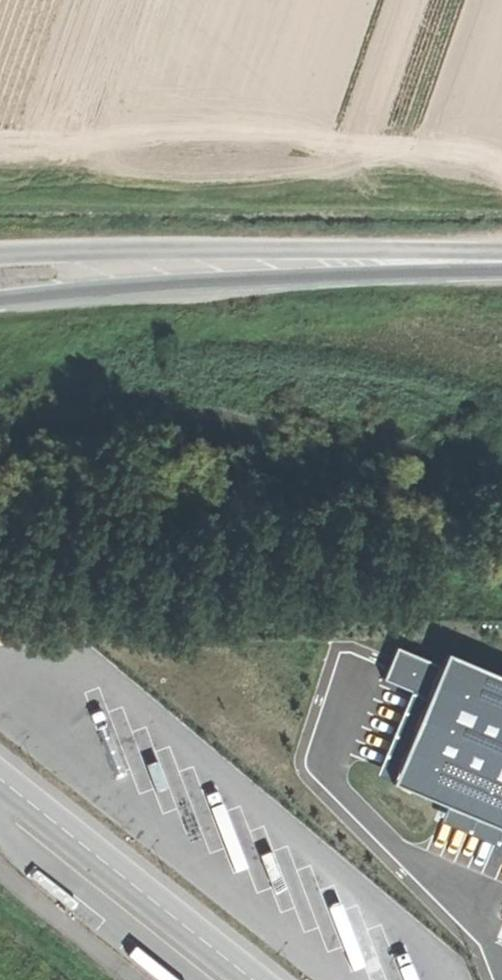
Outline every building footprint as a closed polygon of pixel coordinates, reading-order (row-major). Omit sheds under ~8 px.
[(441,649),(435,663),(392,644),(385,660),(379,676),(406,687),(370,770),(501,826),(501,674),(441,649)]
